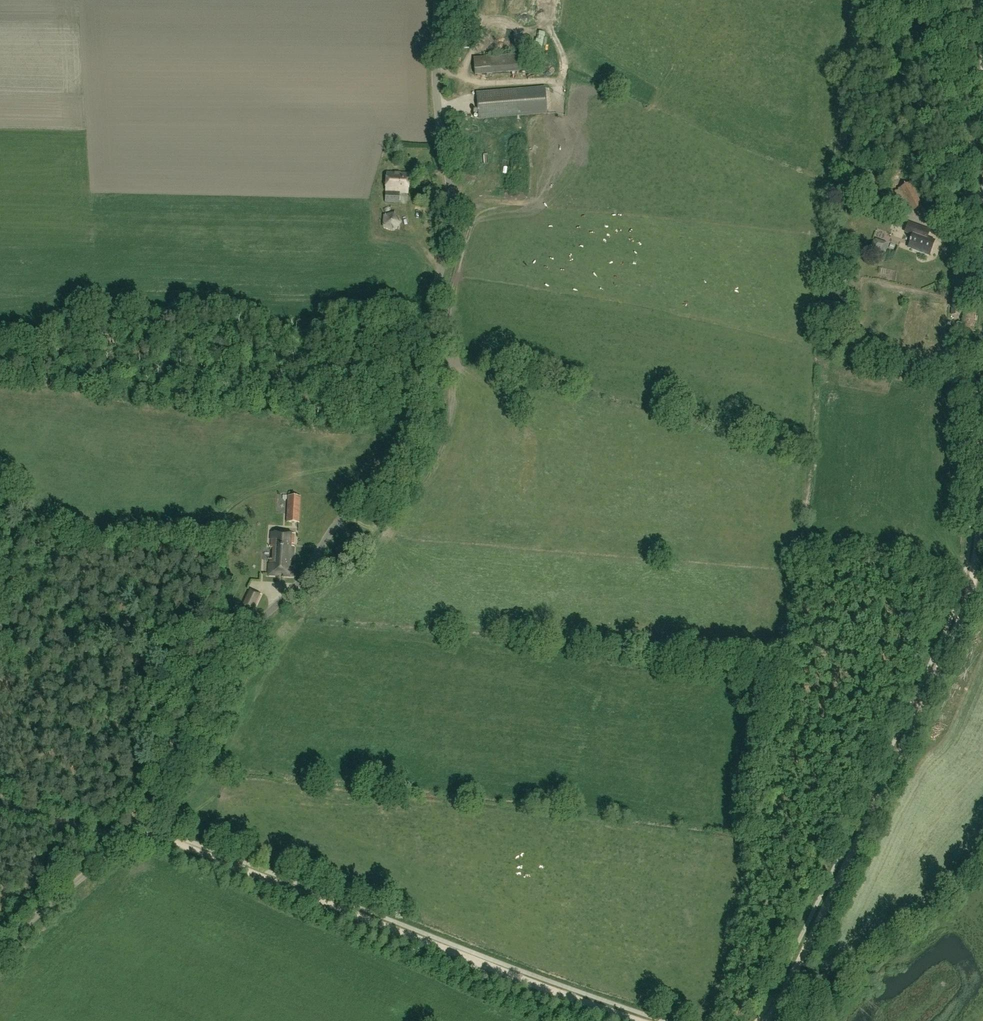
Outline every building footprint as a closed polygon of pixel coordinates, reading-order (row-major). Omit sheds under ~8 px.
[(475,75),(518,72),(516,55),(474,58),(475,75)] [(545,87),(518,90),(477,93),(479,119),(547,113),(545,87)] [(400,192),(408,193),(409,174),(387,173),(385,202),(399,203),(400,192)] [(900,189),(908,205),(911,212),(922,206),(911,183),(900,189)] [(387,220),(387,232),(402,231),(402,220),(387,220)] [(930,255),(934,242),(927,239),(930,230),(909,222),(906,233),(913,235),(909,248),(930,255)] [(871,247),(885,252),(888,243),(874,239),(871,247)] [(287,522),(299,523),(301,497),(289,496),(287,522)] [(284,576),(292,576),(295,534),(272,533),(271,548),(273,548),(273,559),(270,559),(269,575),(278,575),(278,573),(284,574),(284,576)] [(249,589),(242,605),(254,611),(261,595),(249,589)]
